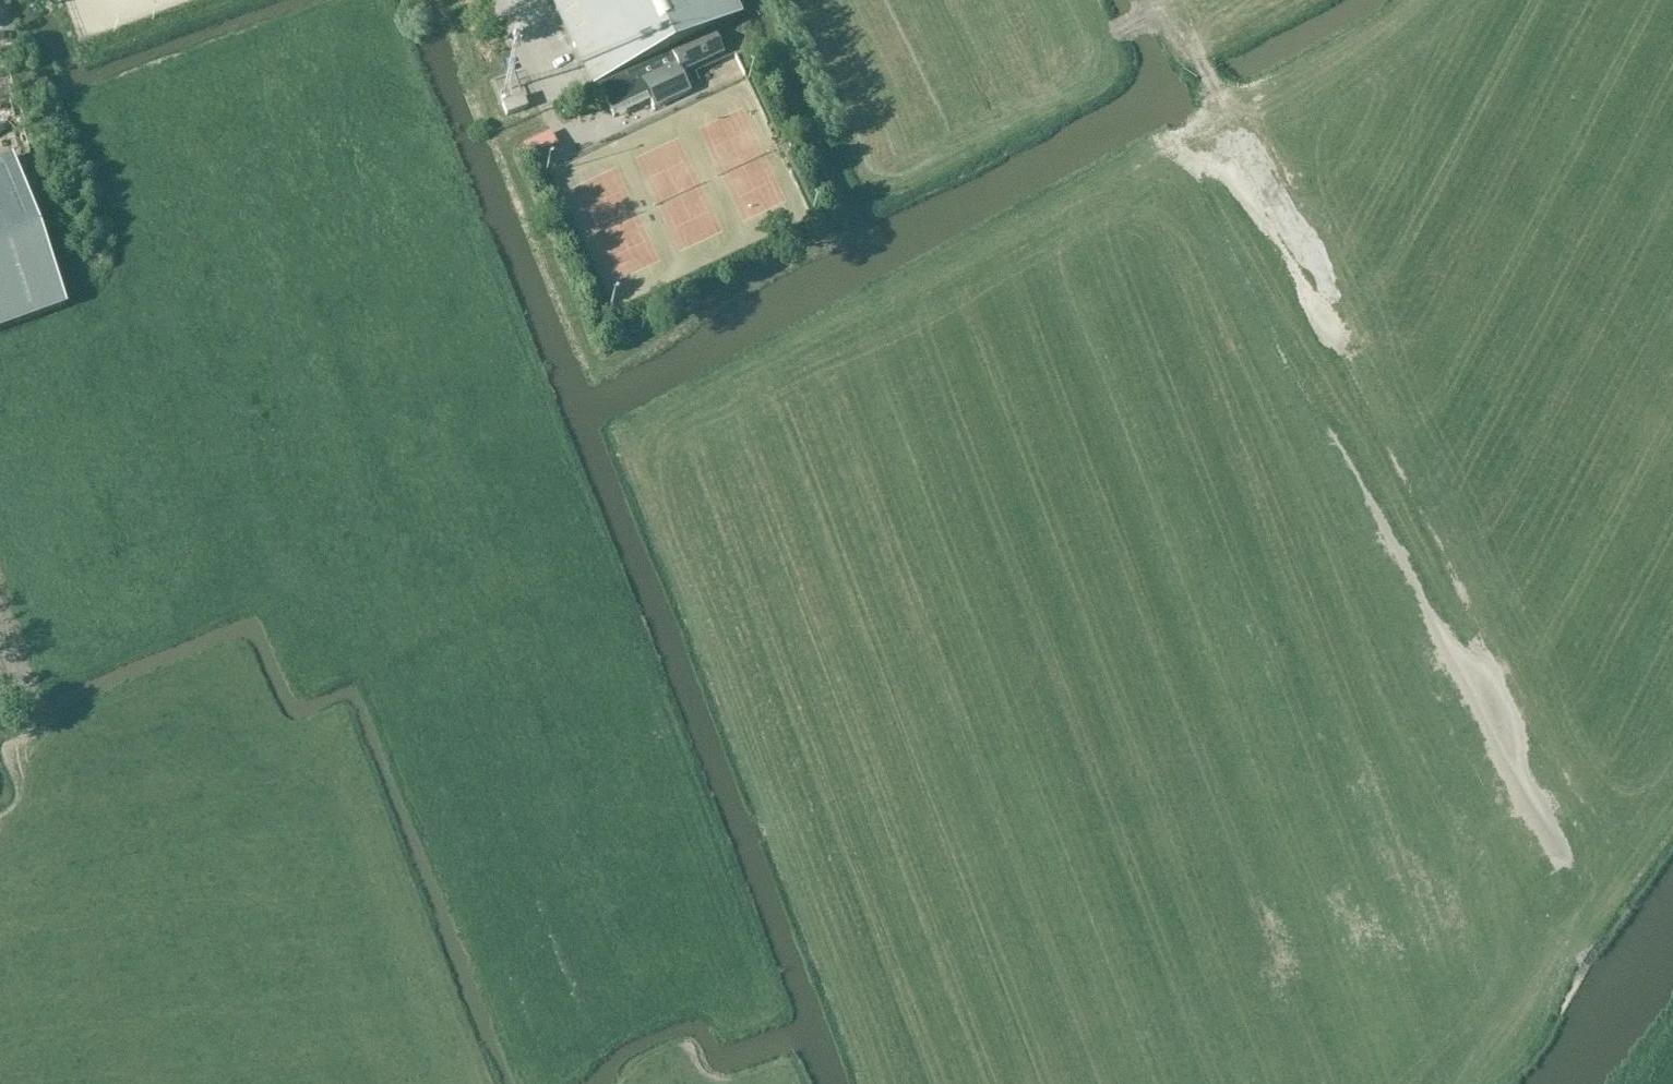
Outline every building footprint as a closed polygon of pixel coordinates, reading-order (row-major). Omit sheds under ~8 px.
[(592,87),(741,17),(733,0),(551,0),(592,87)] [(690,93),(681,74),(724,55),(714,33),(671,52),(673,57),(602,90),(615,119),(650,103),(653,111),(690,93)] [(507,120),(528,112),(523,100),(502,109),(507,120)] [(64,307),(10,159),(0,163),(0,330),(64,307)]
